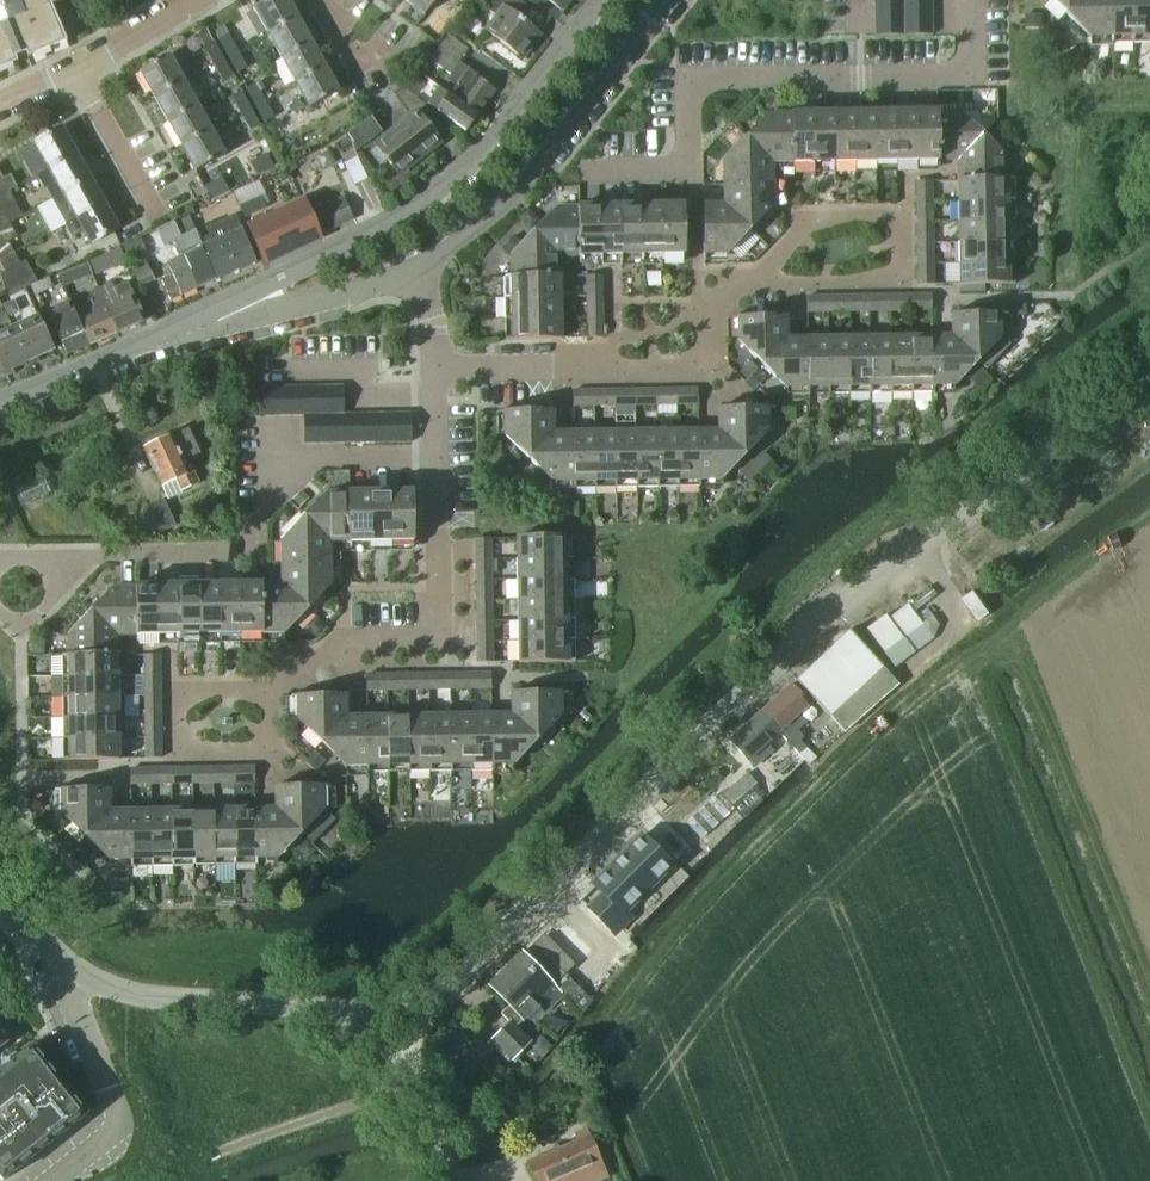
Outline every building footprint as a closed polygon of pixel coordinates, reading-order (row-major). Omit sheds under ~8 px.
[(67,42),(51,6),(63,1),(63,0),(0,0),(0,70),(67,42)] [(287,0),(271,0),(253,10),(267,35),(297,18),(287,0)] [(423,15),(435,0),(404,0),(423,15)] [(516,0),(492,0),(485,10),(496,18),(485,32),(523,60),(541,36),(516,17),(524,6),(516,0)] [(560,10),(568,0),(546,0),(560,10)] [(904,0),(876,0),(876,8),(904,8),(904,0)] [(1065,14),(1078,0),(1051,0),(1065,14)] [(1111,0),(1078,0),(1065,14),(1088,37),(1110,36),(1110,43),(1112,43),(1111,0)] [(1132,0),(1111,0),(1112,43),(1133,42),(1132,0)] [(1133,42),(1149,42),(1149,0),(1132,0),(1133,42)] [(933,21),(933,7),(904,8),(904,22),(933,21)] [(904,22),(904,8),(876,8),(876,22),(904,22)] [(1039,14),(1023,13),(1023,27),(1039,27),(1039,14)] [(310,43),(297,18),(267,35),(281,59),(310,43)] [(1059,19),(1050,29),(1059,38),(1068,28),(1059,19)] [(934,35),(933,21),(904,22),(904,35),(934,35)] [(904,35),(904,22),(876,22),(877,36),(904,35)] [(206,30),(196,35),(203,47),(212,42),(206,30)] [(238,50),(229,33),(219,39),(228,56),(238,50)] [(429,60),(450,75),(447,80),(457,87),(450,96),(478,115),(496,91),(477,77),(478,76),(460,62),(459,62),(467,51),(447,36),(429,60)] [(223,58),(214,41),(212,42),(203,47),(213,64),(223,58)] [(324,67),(310,43),(281,59),(295,84),(324,67)] [(228,56),(237,72),(247,67),(238,50),(228,56)] [(183,81),(169,56),(140,73),(154,98),(183,81)] [(213,64),(222,80),(232,75),(223,58),(213,64)] [(338,92),(324,67),(295,84),(309,109),(338,92)] [(414,75),(405,87),(414,95),(424,84),(414,75)] [(197,106),(183,81),(154,98),(168,123),(197,106)] [(265,100),(255,83),(245,89),(254,106),(265,100)] [(450,96),(439,87),(430,100),(441,108),(438,111),(466,131),(478,115),(450,96)] [(249,108),(240,91),(230,97),(239,114),(249,108)] [(254,106),(263,122),(274,117),(265,100),(254,106)] [(211,130),(197,106),(168,123),(182,147),(211,130)] [(239,114),(248,130),(258,124),(249,108),(239,114)] [(917,168),(916,111),(895,112),(896,168),(917,168)] [(937,168),(937,111),(916,111),(917,168),(937,168)] [(982,135),(957,111),(937,111),(937,168),(939,167),(939,161),(957,161),(982,135)] [(374,145),(397,175),(439,142),(415,112),(374,145)] [(855,169),(854,112),(834,113),(835,169),(855,169)] [(876,168),(875,112),(854,112),(855,169),(876,168)] [(896,168),(895,112),(875,112),(876,168),(896,168)] [(794,170),(793,113),(770,114),(747,138),(772,163),(792,163),(792,170),(794,170)] [(815,169),(814,113),(793,113),(794,170),(815,169)] [(835,169),(834,113),(814,113),(815,169),(835,169)] [(75,154),(61,129),(34,144),(48,169),(75,154)] [(225,155),(211,130),(182,147),(196,172),(225,155)] [(1013,180),(1013,178),(1007,179),(1006,158),(982,135),(957,161),(957,181),(1013,180)] [(772,163),(747,138),(722,164),(722,184),(772,183),(772,163)] [(62,194),(89,179),(75,154),(48,169),(62,194)] [(7,192),(7,193),(17,188),(10,175),(3,179),(0,175),(0,196),(7,192)] [(103,204),(89,179),(62,194),(51,200),(65,225),(103,204)] [(1013,200),(1013,180),(957,181),(958,201),(1013,200)] [(932,202),(932,181),(917,182),(917,202),(932,202)] [(749,229),(772,205),(772,183),(722,184),(723,204),(749,229)] [(8,224),(7,223),(8,222),(2,211),(14,204),(7,193),(7,192),(0,196),(0,228),(8,224)] [(258,195),(238,205),(244,218),(265,208),(258,195)] [(325,233),(352,220),(342,198),(315,211),(325,233)] [(320,238),(302,199),(245,225),(262,264),(320,238)] [(1013,220),(1013,200),(958,201),(958,221),(1013,220)] [(932,221),(932,202),(917,202),(917,222),(932,221)] [(118,230),(103,204),(65,225),(66,226),(65,227),(71,239),(83,233),(90,246),(118,230)] [(684,260),(683,204),(661,205),(662,261),(684,260)] [(749,229),(723,204),(703,204),(703,260),(705,260),(705,254),(726,253),(749,229)] [(621,261),(620,205),(600,206),(601,262),(621,261)] [(642,261),(641,205),(620,205),(621,261),(642,261)] [(662,261),(661,205),(641,205),(642,261),(662,261)] [(581,262),(580,206),(558,207),(534,231),(560,256),(579,256),(579,262),(581,262)] [(601,262),(600,206),(580,206),(581,262),(601,262)] [(254,263),(234,216),(216,223),(236,271),(254,263)] [(1014,241),(1013,220),(958,221),(958,242),(1014,241)] [(932,243),(932,221),(917,222),(917,243),(932,243)] [(194,231),(179,237),(173,222),(167,225),(174,242),(181,258),(183,257),(197,288),(215,280),(198,241),(194,231)] [(236,271),(216,223),(205,228),(208,237),(198,241),(215,280),(236,271)] [(13,254),(6,242),(16,237),(8,224),(0,228),(0,261),(13,254)] [(174,242),(167,225),(156,231),(163,247),(174,242)] [(560,256),(534,231),(510,256),(510,276),(504,276),(504,278),(560,276),(560,256)] [(138,239),(122,246),(128,260),(145,253),(138,239)] [(1014,261),(1014,241),(958,242),(958,262),(1014,261)] [(932,263),(932,243),(917,243),(917,263),(932,263)] [(119,245),(106,251),(113,265),(126,259),(119,245)] [(4,271),(0,274),(0,277),(5,296),(17,291),(29,286),(36,282),(24,260),(18,264),(13,254),(0,261),(0,265),(4,271)] [(197,288),(183,257),(181,258),(167,264),(172,276),(161,281),(170,300),(197,288)] [(1014,284),(1014,261),(958,262),(959,285),(1014,284)] [(143,262),(129,268),(139,289),(153,282),(143,262)] [(932,284),(932,263),(917,263),(918,284),(932,284)] [(561,297),(560,276),(504,278),(504,298),(561,297)] [(601,296),(601,276),(586,276),(586,297),(601,296)] [(43,280),(34,285),(38,294),(47,290),(43,280)] [(113,289),(111,283),(88,294),(90,300),(71,308),(87,344),(114,333),(104,311),(120,304),(113,289)] [(143,320),(127,283),(113,289),(120,304),(104,311),(114,333),(143,320)] [(29,286),(17,291),(21,301),(33,295),(29,286)] [(909,310),(909,294),(889,295),(889,310),(909,310)] [(930,310),(930,294),(909,294),(909,310),(930,310)] [(826,311),(826,295),(807,296),(807,311),(826,311)] [(846,311),(846,295),(826,295),(826,311),(846,311)] [(868,310),(867,295),(846,295),(846,311),(868,310)] [(889,310),(889,295),(867,295),(868,310),(889,310)] [(602,317),(601,296),(586,297),(586,317),(602,317)] [(561,318),(561,297),(504,298),(505,319),(561,318)] [(71,308),(68,301),(47,310),(52,321),(66,353),(87,344),(71,308)] [(1006,314),(950,315),(950,336),(977,362),(985,370),(1010,344),(1001,336),(1001,317),(1006,317),(1006,314)] [(55,350),(39,317),(11,330),(27,363),(55,350)] [(602,338),(602,317),(586,317),(587,338),(602,338)] [(505,319),(505,340),(561,339),(561,318),(505,319)] [(787,338),(787,318),(731,318),(731,320),(738,320),(738,341),(762,364),(787,338)] [(3,375),(27,363),(11,330),(0,335),(0,369),(3,375)] [(911,393),(910,336),(890,337),(891,393),(911,393)] [(932,392),(931,336),(910,336),(911,393),(932,392)] [(977,362),(950,336),(931,336),(932,392),(934,392),(934,386),(953,386),(977,362)] [(808,394),(807,337),(787,338),(762,364),(786,388),(806,388),(806,394),(808,394)] [(828,393),(827,337),(807,337),(808,394),(828,393)] [(848,393),(847,337),(827,337),(828,393),(848,393)] [(869,393),(868,337),(847,337),(848,393),(869,393)] [(891,393),(890,337),(868,337),(869,393),(891,393)] [(979,367),(968,378),(979,389),(990,378),(979,367)] [(754,370),(744,382),(753,390),(763,379),(754,370)] [(317,414),(316,386),(302,387),(303,414),(317,414)] [(330,413),(329,386),(316,386),(317,414),(330,413)] [(345,413),(344,386),(329,386),(330,413),(345,413)] [(291,415),(290,387),(277,388),(278,415),(291,415)] [(303,414),(302,387),(290,387),(291,415),(303,414)] [(278,415),(277,388),(263,388),(263,415),(278,415)] [(656,405),(656,389),(635,390),(636,405),(656,405)] [(677,404),(677,389),(656,389),(656,405),(677,404)] [(697,404),(697,389),(677,389),(677,404),(697,404)] [(593,406),(593,390),(572,391),(573,406),(593,406)] [(615,405),(614,390),(593,390),(593,406),(615,405)] [(636,405),(635,390),(614,390),(615,405),(636,405)] [(772,410),(772,408),(717,409),(718,430),(744,455),(768,431),(768,410),(772,410)] [(554,432),(554,410),(497,411),(497,413),(503,413),(504,435),(529,459),(554,432)] [(411,440),(411,411),(397,412),(397,441),(411,440)] [(372,441),(371,412),(357,413),(358,442),(372,441)] [(384,441),(384,412),(371,412),(372,441),(384,441)] [(397,441),(397,412),(384,412),(384,441),(397,441)] [(331,443),(330,413),(317,414),(318,443),(331,443)] [(345,442),(345,413),(330,413),(331,443),(345,442)] [(358,442),(357,413),(345,413),(345,442),(358,442)] [(318,443),(317,414),(303,414),(304,443),(318,443)] [(699,486),(698,430),(678,431),(678,486),(699,486)] [(744,455),(718,430),(698,430),(699,486),(699,479),(721,479),(744,455)] [(170,437),(143,449),(161,487),(175,480),(181,492),(198,484),(192,472),(191,468),(185,471),(182,462),(198,455),(187,431),(171,438),(170,437)] [(616,487),(615,431),(594,432),(595,487),(616,487)] [(637,487),(636,431),(615,431),(616,487),(637,487)] [(657,486),(656,431),(636,431),(637,487),(657,486)] [(678,486),(678,431),(656,431),(657,486),(678,486)] [(575,488),(573,432),(554,432),(529,459),(552,482),(572,482),(572,488),(575,488)] [(595,487),(594,432),(573,432),(575,488),(595,487)] [(762,453),(752,462),(761,471),(770,462),(762,453)] [(496,454),(496,469),(509,468),(509,454),(496,454)] [(390,547),(389,490),(369,491),(370,548),(390,547)] [(412,547),(411,490),(389,490),(390,547),(412,547)] [(350,548),(349,491),(329,491),(305,516),(331,541),(348,541),(348,548),(350,548)] [(370,548),(369,491),(349,491),(350,548),(370,548)] [(163,500),(146,507),(158,534),(175,526),(163,500)] [(331,541),(305,516),(280,542),(281,563),(331,562),(331,541)] [(572,558),(572,537),(515,538),(515,559),(572,558)] [(490,559),(490,539),(474,539),(475,560),(490,559)] [(572,578),(572,558),(515,559),(516,579),(572,578)] [(490,580),(490,559),(475,560),(475,580),(490,580)] [(307,608),(331,583),(331,562),(281,563),(281,583),(307,608)] [(572,599),(572,578),(516,579),(516,600),(572,599)] [(491,600),(490,580),(475,580),(475,601),(491,600)] [(307,608),(281,583),(260,584),(261,639),(263,639),(263,633),(283,633),(307,608)] [(219,640),(218,584),(198,585),(199,640),(219,640)] [(240,639),(239,584),(218,584),(219,640),(240,639)] [(261,639),(260,584),(239,584),(240,639),(261,639)] [(158,641),(157,585),(137,586),(137,641),(158,641)] [(178,640),(177,585),(157,585),(158,641),(178,640)] [(199,640),(198,585),(177,585),(178,640),(199,640)] [(137,641),(137,586),(115,586),(92,611),(117,635),(135,635),(135,641),(137,641)] [(573,619),(572,599),(516,600),(516,620),(573,619)] [(491,620),(491,600),(475,601),(475,620),(491,620)] [(865,629),(894,667),(932,638),(938,625),(931,617),(921,624),(913,613),(906,604),(886,619),(883,615),(865,629)] [(117,635),(92,611),(67,636),(67,656),(118,655),(117,635)] [(315,618),(307,627),(317,636),(325,628),(315,618)] [(573,640),(573,619),(516,620),(517,640),(573,640)] [(491,641),(491,620),(475,620),(476,641),(491,641)] [(847,631),(795,680),(828,716),(843,731),(844,733),(897,685),(881,667),(847,631)] [(573,662),(573,640),(517,640),(517,663),(573,662)] [(491,662),(491,641),(476,641),(476,662),(491,662)] [(118,676),(118,655),(67,656),(61,656),(62,677),(118,676)] [(159,676),(159,655),(144,655),(144,676),(159,676)] [(469,688),(469,673),(449,674),(449,689),(469,688)] [(490,688),(490,673),(469,673),(469,688),(490,688)] [(386,689),(386,674),(365,675),(365,690),(386,689)] [(407,689),(407,674),(386,674),(386,689),(407,689)] [(429,689),(428,674),(407,674),(407,689),(429,689)] [(449,689),(449,674),(428,674),(429,689),(449,689)] [(118,697),(118,676),(62,677),(62,697),(118,697)] [(159,696),(159,676),(144,676),(144,696),(159,696)] [(790,685),(759,713),(777,732),(797,754),(804,748),(798,741),(802,738),(797,731),(806,723),(797,714),(808,704),(790,685)] [(560,715),(559,692),(510,692),(510,714),(536,739),(560,715)] [(346,716),(346,695),(295,695),(296,719),(321,743),(346,716)] [(160,716),(159,696),(144,696),(145,716),(160,716)] [(119,717),(118,697),(62,697),(62,717),(119,717)] [(777,732),(759,713),(728,741),(752,767),(771,750),(765,744),(777,732)] [(471,771),(470,714),(450,715),(451,772),(471,771)] [(491,771),(491,714),(470,714),(471,771),(491,771)] [(536,739),(510,714),(491,714),(491,771),(493,771),(493,764),(512,764),(536,739)] [(387,772),(386,715),(366,716),(367,773),(387,772)] [(409,772),(407,715),(386,715),(387,772),(409,772)] [(430,772),(429,715),(407,715),(409,772),(430,772)] [(451,772),(450,715),(429,715),(430,772),(451,772)] [(160,737),(160,716),(145,716),(145,737),(160,737)] [(367,773),(366,716),(346,716),(321,743),(345,766),(366,766),(366,773),(367,773)] [(119,738),(119,717),(62,717),(63,738),(119,738)] [(160,758),(160,737),(145,737),(145,758),(160,758)] [(63,738),(63,760),(119,759),(119,738),(63,738)] [(254,782),(254,767),(233,768),(233,782),(254,782)] [(150,783),(149,768),(130,769),(130,784),(150,783)] [(170,783),(170,768),(149,768),(150,783),(170,783)] [(191,783),(191,768),(170,768),(170,783),(191,783)] [(213,783),(212,768),(191,768),(191,783),(213,783)] [(233,782),(233,768),(212,768),(213,783),(233,782)] [(721,796),(731,806),(755,783),(746,773),(721,796)] [(324,808),(323,786),(274,787),(274,808),(300,833),(324,808)] [(110,810),(110,790),(60,791),(60,813),(85,837),(110,810)] [(256,864),(255,808),(233,809),(234,865),(256,864)] [(300,833),(274,808),(255,808),(256,864),(256,858),(277,858),(300,833)] [(172,866),(171,809),(150,810),(151,866),(172,866)] [(193,865),(192,809),(171,809),(172,866),(193,865)] [(214,865),(213,809),(192,809),(193,865),(214,865)] [(234,865),(233,809),(213,809),(214,865),(234,865)] [(132,866),(131,810),(110,810),(85,837),(110,861),(129,860),(129,866),(132,866)] [(151,866),(150,810),(131,810),(132,866),(151,866)] [(601,894),(586,909),(613,936),(630,919),(624,913),(670,867),(639,836),(591,884),(601,894)] [(81,843),(71,853),(82,864),(92,854),(81,843)] [(554,986),(582,1014),(594,1002),(567,975),(592,950),(578,936),(579,934),(565,921),(554,932),(548,926),(521,953),(554,986)] [(521,953),(494,981),(500,987),(494,993),(522,1021),(537,1006),(536,1004),(554,986),(521,953)] [(491,1041),(512,1061),(530,1042),(509,1022),(491,1041)] [(32,1047),(0,1073),(0,1178),(2,1180),(86,1115),(32,1047)] [(455,1058),(437,1064),(443,1082),(461,1075),(455,1058)] [(586,1130),(574,1135),(577,1142),(528,1163),(536,1180),(599,1180),(607,1178),(586,1130)]
